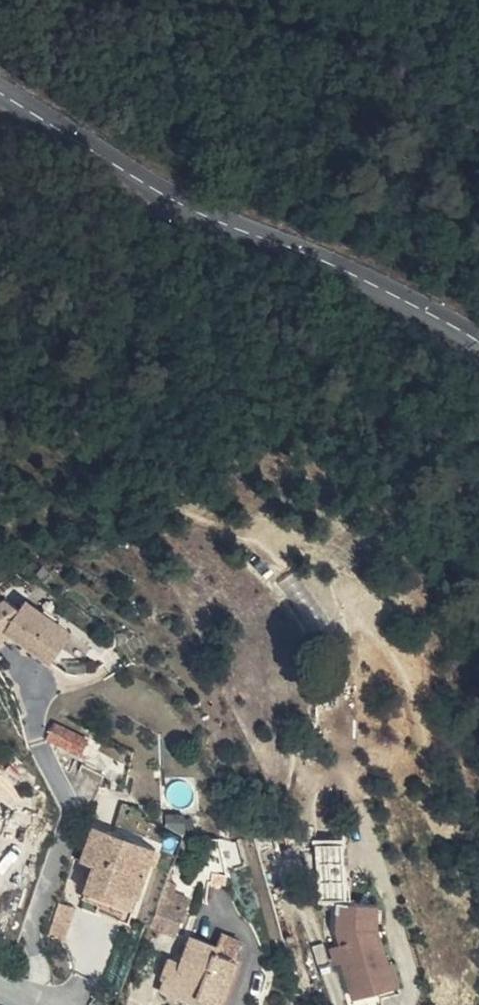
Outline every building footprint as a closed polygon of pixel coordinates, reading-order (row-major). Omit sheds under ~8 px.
[(11,596),(0,603),(0,640),(14,632),(53,661),(75,632),(30,599),(21,611),(11,596)] [(90,738),(56,723),(50,736),(84,752),(90,738)] [(159,844),(95,824),(86,852),(94,855),(84,891),(140,908),(159,844)] [(235,829),(216,833),(222,860),(241,865),(235,829)] [(241,865),(222,860),(219,871),(238,876),(241,865)] [(180,887),(170,884),(157,922),(179,929),(189,900),(177,896),(180,887)] [(389,927),(391,901),(353,898),(348,923),(355,947),(361,964),(355,966),(364,994),(393,986),(383,958),(397,953),(389,927)] [(78,906),(63,902),(53,935),(67,939),(78,906)] [(218,950),(239,959),(245,943),(224,933),(219,945),(218,950)] [(219,945),(192,935),(183,961),(188,964),(185,977),(206,986),(204,994),(216,998),(227,993),(239,959),(218,950),(219,945)] [(355,947),(344,951),(349,968),(355,966),(361,964),(355,947)] [(364,994),(367,1004),(395,1004),(396,991),(414,985),(402,951),(397,953),(383,958),(393,986),(364,994)] [(183,961),(174,958),(164,988),(201,1002),(204,994),(206,986),(185,977),(188,964),(183,961)]
